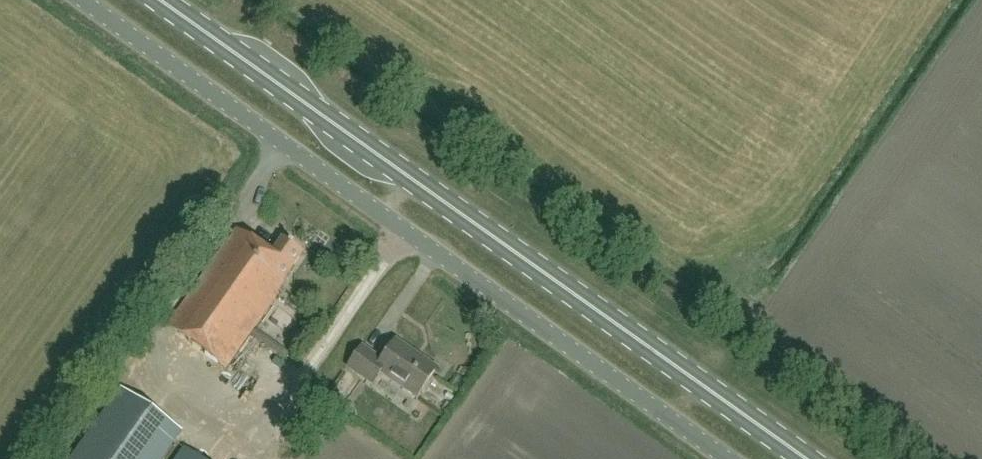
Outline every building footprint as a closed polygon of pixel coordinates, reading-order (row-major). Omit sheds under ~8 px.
[(283,281),(303,252),(283,238),(272,254),(236,229),(167,327),(226,368),(278,294),(277,293),(284,283),(283,281)] [(418,398),(437,369),(396,341),(382,361),(362,347),(348,367),(372,384),(381,373),(418,398)] [(122,391),(73,458),(162,458),(180,433),(122,391)] [(178,458),(199,458),(185,449),(178,458)]
